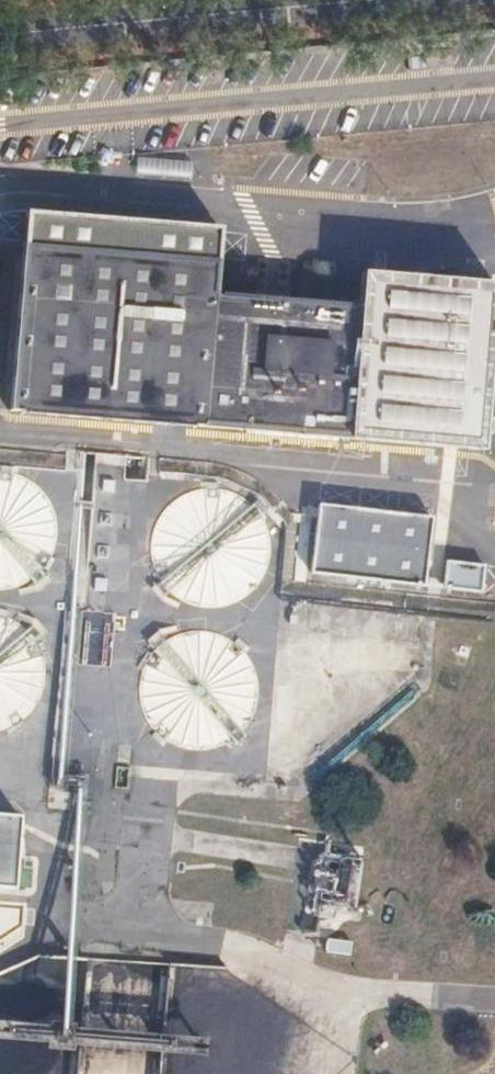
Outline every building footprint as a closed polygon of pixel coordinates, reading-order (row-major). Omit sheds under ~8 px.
[(26,258),(10,426),(483,470),(494,334),(494,301),(366,289),(363,324),(223,311),(226,276),(228,244),(29,224),(26,258)] [(366,289),(226,276),(223,311),(363,324),(366,289)] [(5,608),(30,601),(50,584),(62,561),(63,535),(54,511),(35,492),(11,483),(0,483),(0,607),(5,608)] [(152,552),(153,579),(165,603),(185,620),(211,628),(237,624),(260,610),(275,588),(279,562),(273,536),(257,515),(233,502),(207,500),(181,509),(162,527),(152,552)] [(433,517),(321,504),(313,572),(426,584),(433,517)] [(485,565),(448,560),(445,586),(482,590),(485,565)] [(15,746),(36,731),(50,708),(51,701),(53,682),(45,657),(27,637),(3,626),(0,626),(0,749),(15,746)] [(313,630),(311,672),(326,673),(328,631),(313,630)] [(357,655),(357,671),(411,671),(411,638),(335,639),(335,655),(357,655)] [(143,687),(142,697),(141,714),(150,738),(168,757),(193,767),(219,766),(243,754),(260,734),(267,708),(265,691),(263,682),(249,660),(227,645),(201,641),(176,647),(155,664),(143,687)] [(28,913),(32,875),(20,874),(24,829),(0,827),(0,910),(28,913)] [(309,904),(349,903),(347,853),(307,855),(309,904)] [(325,937),(322,949),(347,954),(349,942),(325,937)]
